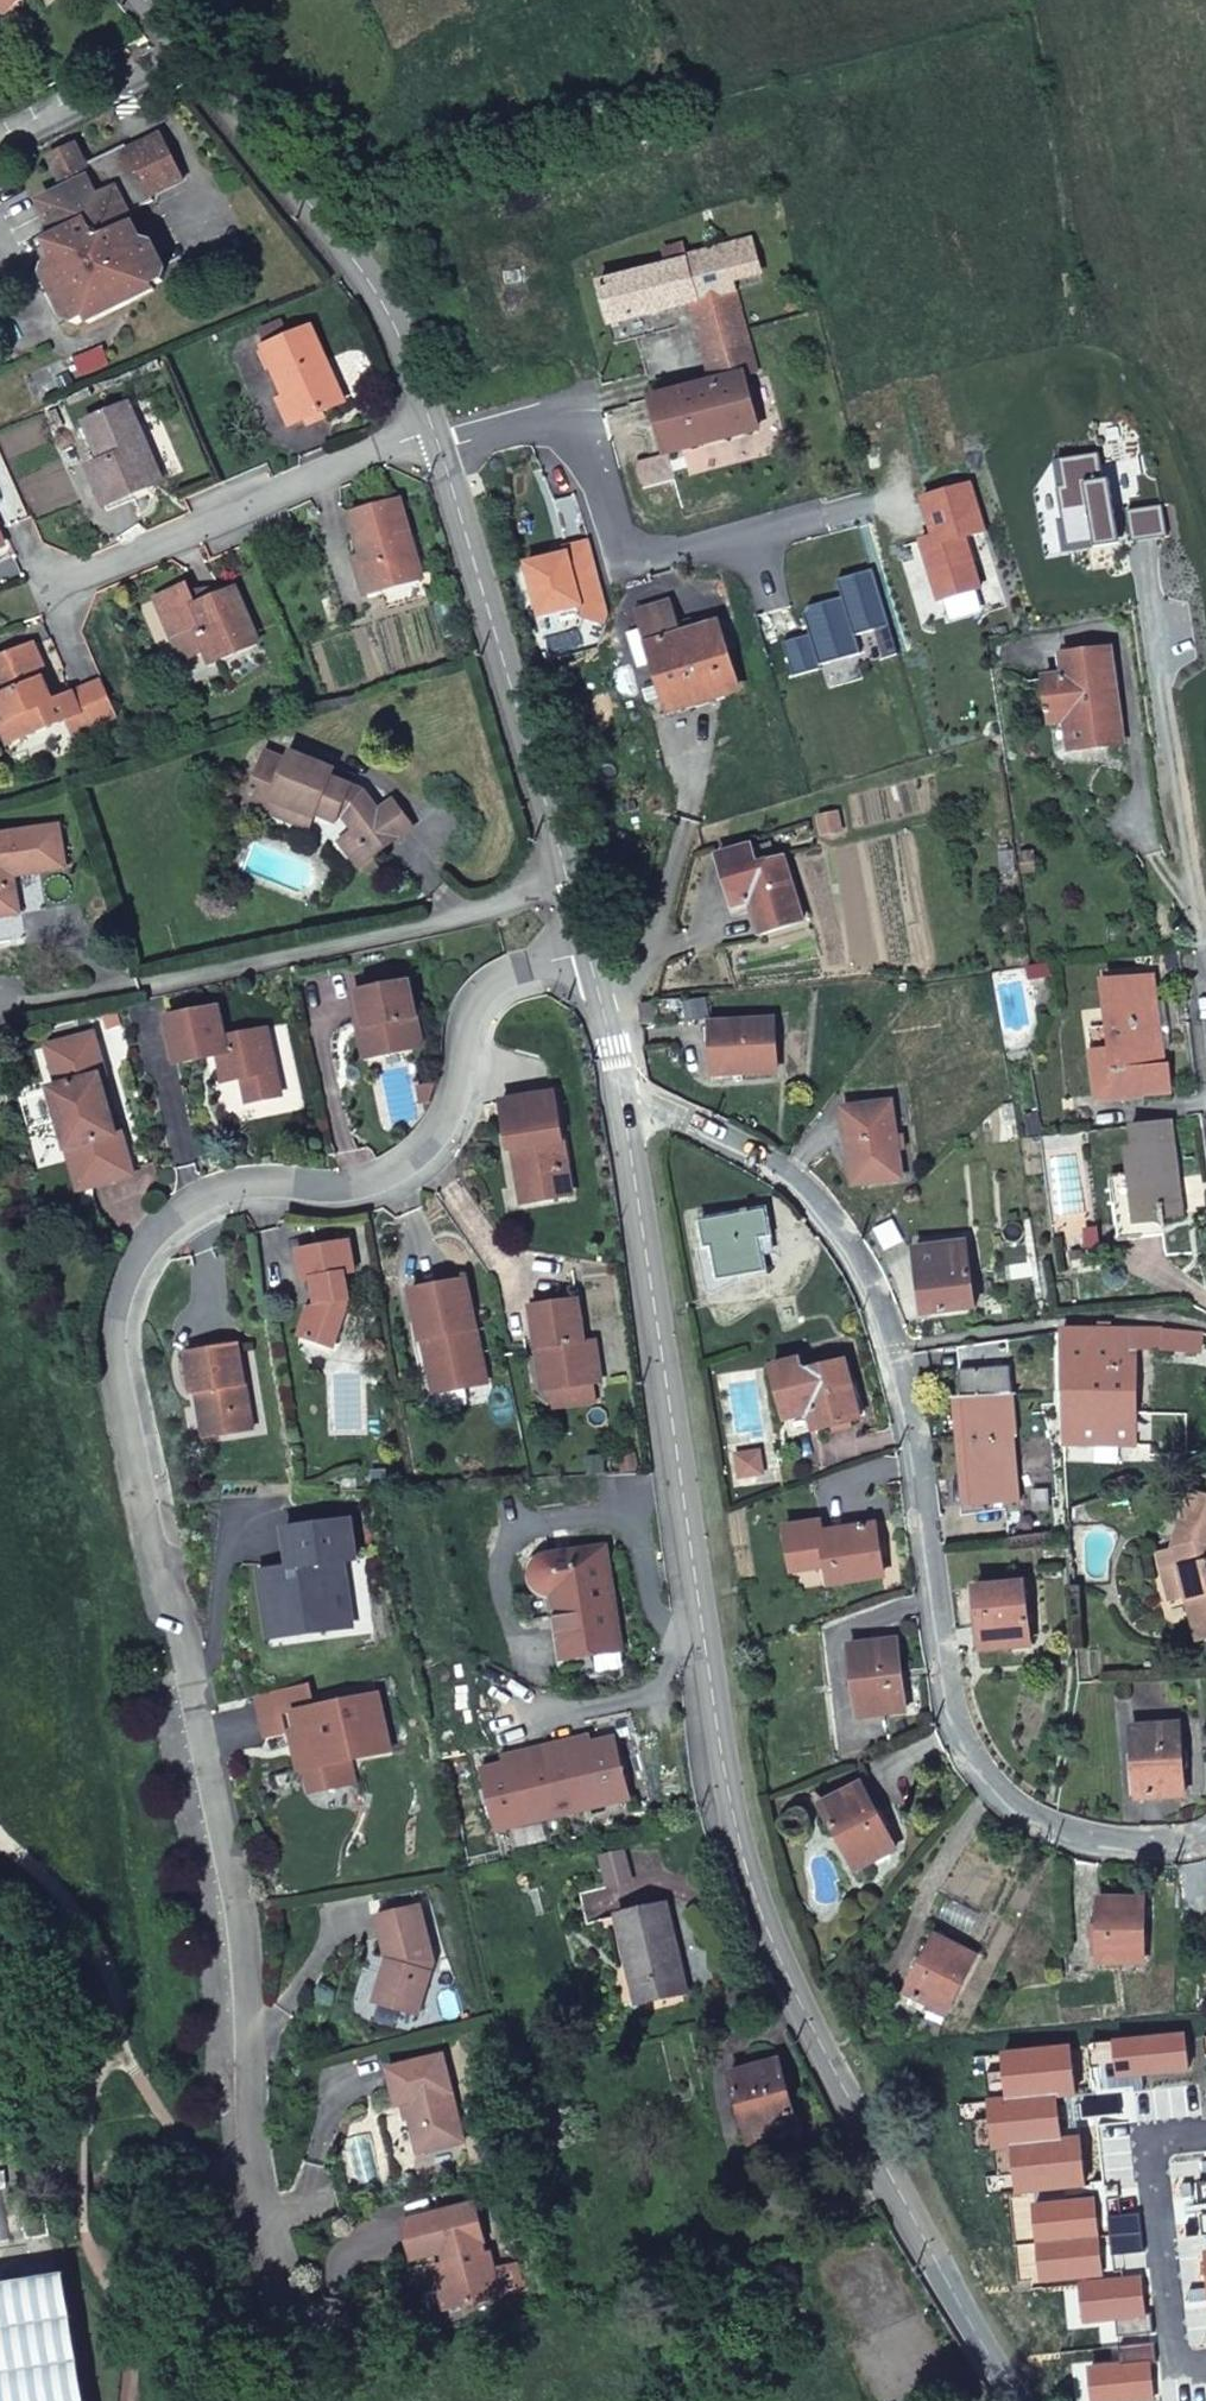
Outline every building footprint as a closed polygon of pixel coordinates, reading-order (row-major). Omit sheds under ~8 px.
[(1,0),(0,0),(0,18),(5,25),(16,17),(1,0)] [(16,17),(36,0),(1,0),(16,17)] [(69,129),(44,141),(59,173),(84,162),(69,129)] [(153,250),(144,248),(137,251),(130,235),(136,232),(131,221),(155,209),(153,202),(187,186),(164,141),(131,157),(127,151),(88,171),(84,162),(59,173),(70,195),(43,207),(59,243),(54,245),(63,264),(54,268),(48,271),(46,281),(70,330),(80,333),(89,329),(90,332),(157,300),(155,296),(165,291),(169,281),(153,250)] [(137,251),(144,248),(136,232),(130,235),(137,251)] [(748,243),(724,250),(735,292),(762,285),(748,243)] [(46,249),(54,268),(63,264),(54,245),(46,249)] [(714,384),(745,377),(757,374),(735,292),(724,250),(686,259),(683,246),(665,251),(669,266),(602,286),(625,379),(647,374),(634,320),(693,304),(714,384)] [(261,336),(268,352),(290,342),(283,327),(261,336)] [(264,354),(288,404),(295,401),(307,424),(345,406),(311,332),(290,342),(268,352),(264,354)] [(655,401),(657,409),(669,456),(748,434),(753,451),(764,448),(745,377),(714,384),(655,401)] [(295,401),(288,404),(282,407),(292,430),(307,424),(295,401)] [(107,514),(135,501),(132,494),(159,481),(128,413),(85,433),(102,470),(89,476),(107,514)] [(1099,455),(1060,462),(1065,489),(1059,490),(1069,549),(1095,544),(1096,550),(1120,546),(1109,481),(1103,482),(1099,455)] [(676,483),(669,456),(640,464),(648,491),(676,483)] [(1054,463),(1035,495),(1046,553),(1069,549),(1059,490),(1065,489),(1060,462),(1054,463)] [(132,494),(135,501),(163,488),(159,481),(132,494)] [(987,532),(973,485),(923,500),(934,538),(922,542),(940,602),(981,590),(966,538),(987,532)] [(368,557),(380,593),(383,592),(389,607),(427,595),(396,501),(350,517),(363,559),(368,557)] [(570,553),(530,564),(544,616),(584,605),(587,617),(610,624),(613,615),(606,588),(600,589),(598,578),(603,576),(593,541),(569,547),(570,553)] [(366,598),(380,593),(368,557),(363,559),(355,562),(366,598)] [(891,626),(874,570),(839,581),(844,598),(810,608),(806,615),(812,636),(785,643),(795,678),(823,669),(822,666),(862,654),(857,637),(891,626)] [(606,588),(603,576),(598,578),(600,589),(606,588)] [(183,662),(207,652),(213,648),(219,662),(259,644),(235,590),(196,608),(188,588),(157,601),(183,662)] [(727,656),(718,627),(694,634),(691,624),(681,628),(673,603),(641,613),(646,631),(630,636),(640,670),(657,665),(671,712),(737,692),(727,656)] [(736,622),(718,627),(727,656),(745,651),(736,622)] [(213,648),(207,652),(212,665),(219,662),(213,648)] [(103,682),(58,702),(53,705),(49,696),(54,694),(35,650),(0,666),(0,694),(4,703),(0,705),(0,720),(13,750),(69,725),(83,719),(88,731),(119,718),(103,682)] [(1046,680),(1051,714),(1071,712),(1076,750),(1109,746),(1109,742),(1122,740),(1109,651),(1063,656),(1066,677),(1046,680)] [(58,702),(54,694),(49,696),(53,705),(58,702)] [(1071,712),(1051,714),(1053,729),(1064,728),(1068,751),(1076,750),(1071,712)] [(83,719),(69,725),(75,737),(88,731),(83,719)] [(345,816),(359,832),(370,823),(379,836),(367,845),(375,858),(414,830),(395,804),(380,813),(365,792),(356,789),(334,781),(337,772),(291,754),(288,763),(268,755),(248,807),(274,818),(279,804),(318,820),(320,817),(323,808),(345,816)] [(334,781),(356,789),(359,781),(337,772),(334,781)] [(279,804),(274,818),(313,833),(318,820),(279,804)] [(323,808),(320,817),(340,825),(345,816),(323,808)] [(370,823),(359,832),(342,844),(360,868),(375,858),(367,845),(379,836),(370,823)] [(21,916),(14,878),(66,870),(59,829),(0,838),(0,919),(21,916)] [(758,865),(752,847),(719,857),(734,903),(751,899),(763,934),(803,923),(784,858),(758,865)] [(351,995),(357,1022),(364,1021),(366,1028),(371,1027),(377,1057),(422,1047),(405,967),(369,975),(373,990),(351,995)] [(1050,969),(1029,972),(1031,985),(1052,983),(1050,969)] [(1109,982),(1114,1026),(1160,1021),(1154,977),(1109,982)] [(265,1029),(223,1038),(217,1007),(166,1018),(176,1065),(217,1056),(223,1083),(242,1079),(247,1104),(279,1097),(265,1029)] [(364,1021),(357,1022),(358,1030),(365,1059),(377,1057),(371,1027),(366,1028),(364,1021)] [(1160,1021),(1114,1026),(1117,1051),(1094,1054),(1100,1098),(1125,1094),(1126,1099),(1148,1096),(1147,1092),(1173,1089),(1169,1063),(1164,1063),(1160,1021)] [(775,1022),(712,1025),(715,1076),(778,1073),(775,1022)] [(48,1090),(64,1150),(80,1146),(91,1187),(113,1181),(111,1176),(129,1171),(119,1133),(112,1135),(109,1125),(97,1077),(103,1075),(93,1034),(45,1047),(56,1087),(48,1090)] [(436,1084),(419,1087),(422,1105),(430,1103),(436,1084)] [(538,1185),(541,1203),(567,1199),(562,1169),(566,1168),(554,1095),(500,1104),(508,1153),(519,1151),(521,1160),(515,1161),(519,1188),(538,1185)] [(845,1111),(849,1143),(857,1143),(862,1186),(904,1181),(894,1105),(845,1111)] [(1172,1122),(1135,1126),(1137,1149),(1131,1150),(1134,1175),(1113,1178),(1120,1243),(1144,1241),(1142,1223),(1167,1220),(1184,1218),(1172,1122)] [(857,1143),(849,1143),(855,1187),(862,1186),(857,1143)] [(80,1146),(64,1150),(75,1191),(91,1187),(80,1146)] [(523,1206),(541,1203),(538,1185),(519,1188),(523,1206)] [(767,1211),(702,1223),(705,1249),(714,1248),(719,1281),(766,1272),(761,1239),(772,1237),(767,1211)] [(1168,1238),(1167,1220),(1142,1223),(1144,1241),(1168,1238)] [(312,1313),(301,1339),(328,1349),(347,1300),(343,1275),(352,1274),(347,1243),(295,1251),(300,1282),(311,1280),(313,1294),(322,1292),(323,1302),(315,1304),(312,1313)] [(915,1251),(920,1283),(928,1282),(932,1314),(974,1309),(966,1244),(915,1251)] [(450,1381),(453,1392),(482,1386),(462,1282),(407,1293),(417,1344),(427,1342),(430,1358),(424,1359),(429,1385),(450,1381)] [(928,1282),(920,1283),(924,1315),(932,1314),(928,1282)] [(313,1294),(315,1304),(323,1302),(322,1292),(313,1294)] [(542,1351),(548,1393),(596,1387),(590,1343),(581,1344),(575,1302),(529,1308),(535,1352),(542,1351)] [(294,1336),(301,1339),(312,1313),(304,1310),(294,1336)] [(1102,1330),(1065,1331),(1066,1445),(1134,1445),(1135,1347),(1166,1347),(1166,1342),(1171,1342),(1172,1334),(1166,1334),(1165,1330),(1112,1331),(1112,1325),(1102,1325),(1102,1330)] [(1166,1342),(1166,1347),(1166,1349),(1200,1348),(1200,1331),(1165,1330),(1166,1334),(1172,1334),(1171,1342),(1166,1342)] [(961,1371),(964,1399),(1013,1395),(1008,1340),(969,1346),(972,1370),(961,1371)] [(251,1428),(234,1343),(183,1353),(191,1393),(200,1391),(209,1436),(251,1428)] [(958,1348),(961,1371),(972,1370),(969,1346),(958,1348)] [(540,1394),(548,1393),(542,1351),(535,1352),(540,1394)] [(420,1398),(429,1385),(424,1359),(413,1361),(420,1398)] [(774,1369),(788,1421),(813,1415),(818,1431),(860,1419),(847,1361),(804,1372),(801,1362),(774,1369)] [(431,1396),(453,1392),(450,1381),(429,1385),(431,1396)] [(1013,1395),(964,1399),(972,1505),(1020,1502),(1014,1437),(1017,1436),(1013,1395)] [(813,1415),(788,1421),(793,1437),(818,1431),(813,1415)] [(759,1451),(736,1452),(737,1475),(760,1474),(759,1451)] [(1194,1493),(1183,1500),(1176,1528),(1190,1531),(1192,1542),(1166,1549),(1179,1598),(1187,1595),(1191,1617),(1199,1615),(1204,1635),(1205,1634),(1205,1496),(1194,1493)] [(286,1572),(262,1575),(266,1600),(319,1622),(347,1618),(338,1558),(354,1555),(348,1516),(284,1525),(288,1563),(285,1563),(286,1572)] [(792,1571),(828,1567),(836,1567),(837,1584),(884,1577),(877,1524),(823,1532),(821,1522),(787,1526),(792,1571)] [(1168,1601),(1179,1598),(1166,1549),(1155,1551),(1168,1601)] [(555,1597),(560,1630),(564,1661),(623,1653),(606,1550),(550,1557),(536,1565),(534,1586),(543,1594),(555,1597)] [(836,1567),(828,1567),(830,1585),(837,1584),(836,1567)] [(1025,1586),(978,1590),(983,1650),(1030,1646),(1025,1586)] [(1196,1637),(1204,1635),(1199,1615),(1191,1617),(1196,1637)] [(851,1647),(859,1716),(906,1710),(897,1641),(851,1647)] [(306,1684),(253,1694),(261,1738),(289,1733),(296,1772),(302,1771),(321,1767),(325,1791),(351,1786),(347,1761),(388,1754),(376,1695),(310,1708),(306,1684)] [(1180,1726),(1134,1730),(1138,1799),(1186,1797),(1180,1726)] [(569,1743),(550,1747),(566,1816),(585,1811),(583,1803),(629,1792),(624,1772),(630,1771),(627,1758),(621,1759),(617,1739),(571,1750),(569,1743)] [(532,1759),(486,1770),(490,1790),(485,1791),(488,1804),(493,1803),(498,1823),(544,1812),(546,1820),(566,1816),(550,1747),(530,1752),(532,1759)] [(321,1767),(302,1771),(307,1794),(325,1791),(321,1767)] [(822,1804),(856,1871),(895,1849),(862,1784),(822,1804)] [(602,1861),(609,1889),(632,1883),(624,1855),(602,1861)] [(1143,1961),(1142,1899),(1100,1900),(1099,1928),(1092,1928),(1091,1940),(1100,1940),(1100,1962),(1143,1961)] [(390,1963),(387,1974),(381,1975),(373,2003),(418,2016),(433,1964),(419,1905),(376,1916),(386,1962),(390,1963)] [(640,2005),(688,1994),(667,1908),(619,1919),(640,2005)] [(917,1971),(907,1992),(947,2012),(975,1957),(936,1937),(924,1959),(917,1957),(912,1967),(917,1971)] [(406,2106),(417,2155),(462,2143),(442,2056),(387,2069),(396,2108),(406,2106)] [(750,2146),(775,2140),(772,2130),(796,2124),(779,2063),(732,2076),(750,2146)] [(11,2242),(0,2171),(0,2244),(11,2242)] [(438,2264),(449,2307),(500,2295),(493,2269),(489,2251),(483,2253),(480,2241),(484,2240),(474,2202),(407,2219),(416,2257),(448,2249),(451,2261),(438,2264)] [(50,2238),(46,2217),(24,2221),(27,2241),(50,2238)] [(411,2258),(416,2257),(407,2219),(402,2220),(411,2258)] [(493,2269),(500,2295),(522,2289),(516,2263),(493,2269)] [(444,2309),(449,2307),(438,2264),(433,2265),(444,2309)] [(58,2276),(0,2285),(0,2400),(77,2400),(58,2276)]
